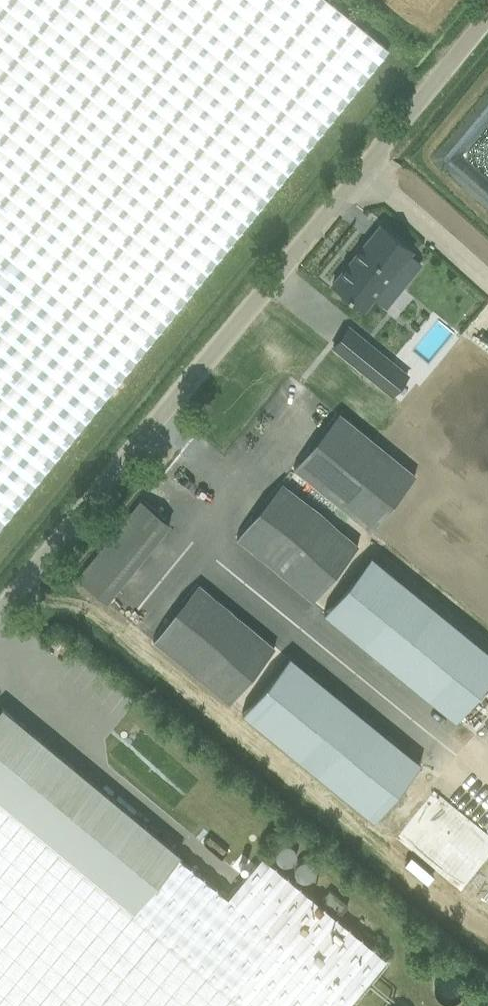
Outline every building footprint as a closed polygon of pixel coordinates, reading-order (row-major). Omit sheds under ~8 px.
[(135,358),(388,48),(328,0),(0,0),(0,525),(135,358)] [(400,289),(389,280),(415,248),(385,223),(336,282),(367,307),(377,295),(388,304),(400,289)] [(352,364),(375,382),(392,360),(370,342),(352,364)] [(291,468),(369,531),(414,476),(336,413),(291,468)] [(232,537),(310,600),(355,545),(277,482),(232,537)] [(169,522),(141,499),(77,578),(105,601),(169,522)] [(487,655),(356,548),(310,604),(442,712),(487,655)] [(151,636),(229,699),(273,644),(196,581),(151,636)] [(409,752),(277,645),(230,702),(362,809),(409,752)] [(178,856),(129,815),(130,813),(1,706),(0,708),(0,1005),(347,1005),(386,959),(262,856),(227,897),(178,856)] [(432,791),(398,837),(421,853),(429,843),(418,835),(435,812),(459,830),(468,817),(432,791)] [(322,899),(340,914),(348,905),(329,890),(322,899)]
